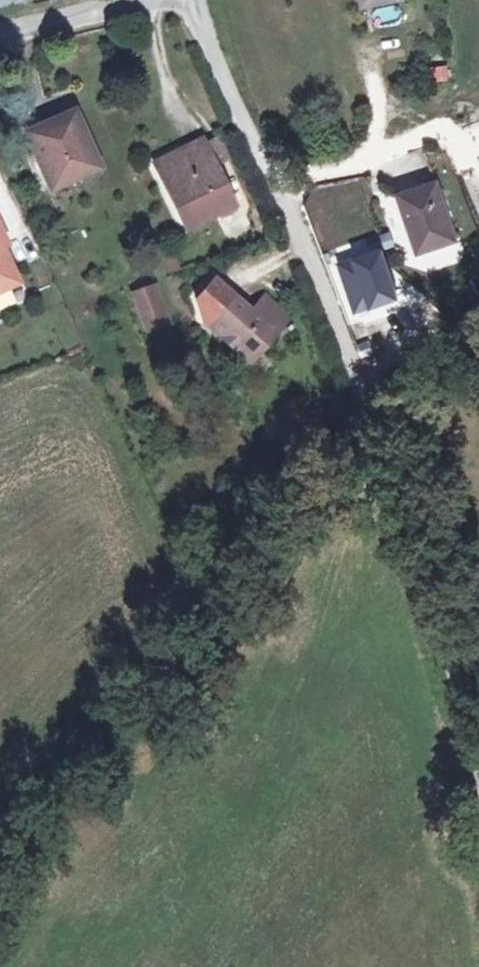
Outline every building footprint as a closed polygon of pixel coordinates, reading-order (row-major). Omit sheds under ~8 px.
[(396,0),(365,0),(367,10),(397,4),(396,0)] [(432,82),(449,81),(448,66),(431,67),(432,82)] [(98,170),(71,117),(26,138),(40,169),(51,171),(58,187),(98,170)] [(226,152),(217,132),(205,138),(214,157),(226,152)] [(214,157),(204,138),(183,148),(179,146),(152,160),(182,222),(232,198),(214,157)] [(51,171),(40,169),(50,191),(58,187),(51,171)] [(458,235),(441,183),(403,193),(420,246),(458,235)] [(470,243),(478,240),(478,225),(466,230),(470,243)] [(16,277),(0,241),(0,284),(16,277)] [(140,294),(156,331),(176,322),(160,285),(140,294)] [(212,303),(225,313),(237,297),(239,295),(227,285),(212,303)] [(292,314),(269,295),(256,310),(237,297),(225,313),(214,326),(257,359),(292,314)]
